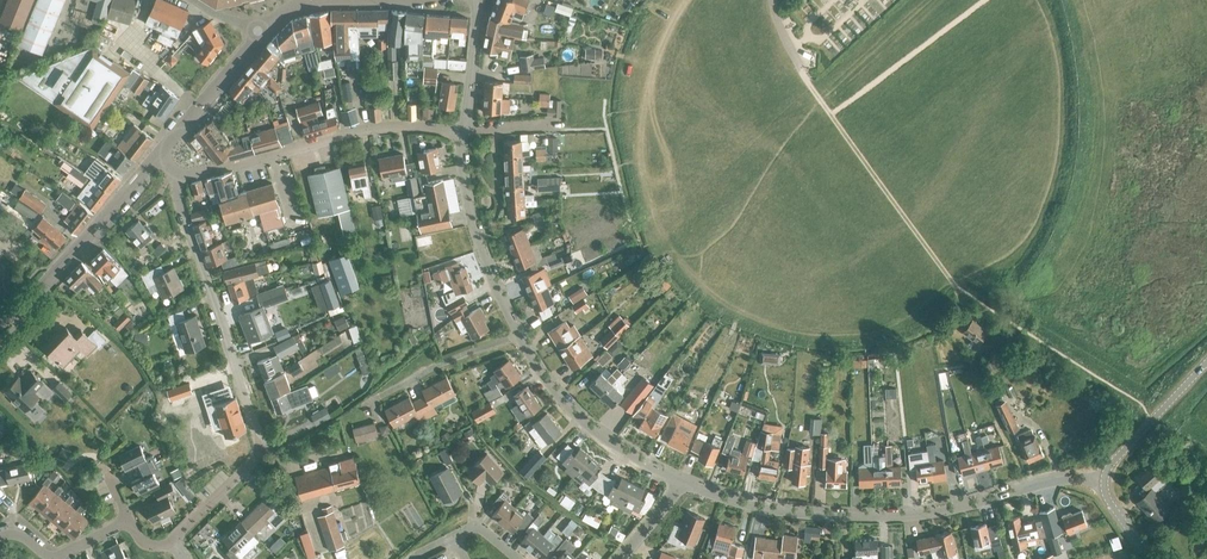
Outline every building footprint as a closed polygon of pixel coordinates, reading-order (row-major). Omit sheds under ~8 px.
[(22,29),(34,0),(8,0),(0,20),(22,29)] [(43,54),(66,0),(39,0),(21,45),(43,54)] [(113,0),(93,0),(97,1),(92,21),(103,24),(105,17),(108,18),(113,0)] [(108,18),(131,24),(138,0),(113,0),(108,18)] [(178,38),(190,11),(164,0),(157,0),(146,23),(163,31),(162,33),(160,33),(157,39),(172,45),(174,39),(170,37),(172,35),(178,38)] [(510,22),(513,15),(522,19),(530,0),(497,0),(491,15),(507,21),(510,22)] [(555,10),(571,15),(573,7),(558,2),(555,10)] [(359,32),(374,33),(374,10),(358,11),(359,32)] [(374,10),(374,33),(379,33),(379,31),(381,31),(381,29),(388,29),(391,10),(374,10)] [(406,27),(407,12),(392,10),(389,33),(389,43),(392,43),(393,34),(406,36),(407,27),(406,27)] [(359,46),(359,32),(358,11),(332,11),(333,26),(334,26),(334,36),(332,36),(334,42),(335,48),(337,60),(360,59),(359,46)] [(334,42),(332,36),(329,12),(311,15),(317,45),(320,61),(326,60),(324,48),(320,49),(320,45),(326,44),(327,50),(335,48),(334,42)] [(424,61),(423,36),(423,29),(425,14),(407,12),(406,27),(407,27),(406,36),(406,68),(424,68),(424,61)] [(312,46),(317,45),(311,15),(293,20),(299,46),(312,41),(312,46)] [(426,36),(433,36),(449,38),(451,17),(428,15),(426,36)] [(459,45),(466,45),(468,18),(452,17),(450,35),(460,36),(459,45)] [(510,22),(507,21),(491,17),(487,31),(515,37),(517,38),(527,38),(528,30),(524,29),(524,25),(510,22)] [(283,51),(299,46),(293,20),(268,46),(280,57),(283,51)] [(198,55),(209,63),(222,46),(216,37),(220,35),(211,21),(194,31),(204,47),(198,55)] [(511,55),(515,37),(487,31),(484,49),(511,55)] [(433,36),(426,36),(423,36),(424,61),(434,60),(433,36)] [(273,65),(280,57),(268,46),(255,61),(265,70),(271,63),(273,65)] [(134,67),(130,73),(93,47),(19,77),(93,128),(125,83),(130,87),(141,72),(134,67)] [(398,61),(397,61),(396,47),(389,47),(389,78),(399,78),(398,61)] [(544,56),(534,58),(533,54),(521,56),(523,70),(546,67),(544,56)] [(460,66),(466,66),(467,61),(449,59),(448,68),(460,69),(460,66)] [(265,70),(255,61),(245,73),(255,82),(256,84),(257,84),(262,88),(265,84),(277,94),(283,87),(271,76),(265,70)] [(426,81),(438,82),(439,67),(427,66),(426,81)] [(248,93),(256,84),(255,82),(245,73),(229,91),(243,103),(250,95),(248,93)] [(515,83),(531,84),(531,75),(516,74),(515,83)] [(131,88),(140,94),(149,81),(140,75),(131,88)] [(454,103),(456,103),(458,91),(453,90),(454,83),(443,81),(440,105),(453,107),(454,103)] [(485,96),(503,97),(504,82),(486,81),(485,96)] [(408,120),(417,120),(416,83),(407,83),(408,120)] [(165,119),(180,98),(163,86),(158,93),(156,92),(152,97),(145,91),(139,99),(149,107),(148,107),(165,119)] [(510,98),(503,97),(485,96),(484,111),(502,113),(502,111),(509,111),(510,98)] [(554,115),(561,116),(562,101),(555,101),(554,115)] [(297,109),(300,120),(323,113),(319,102),(297,109)] [(370,107),(371,121),(382,120),(381,106),(370,107)] [(341,112),(345,126),(359,122),(355,108),(341,112)] [(150,121),(155,124),(160,118),(155,114),(150,121)] [(237,150),(234,146),(220,129),(223,126),(214,115),(206,122),(208,125),(195,135),(196,136),(189,141),(198,153),(205,147),(218,164),(219,163),(237,150)] [(319,121),(322,133),(339,128),(336,116),(319,121)] [(322,133),(319,121),(316,122),(314,118),(301,122),(305,139),(322,133)] [(125,135),(145,150),(153,139),(134,124),(125,135)] [(280,128),(285,144),(293,141),(288,125),(280,128)] [(237,150),(219,163),(249,155),(272,148),(282,146),(275,128),(274,127),(250,134),(249,130),(241,132),(241,135),(238,136),(239,144),(234,146),(237,150)] [(422,170),(441,167),(435,135),(426,136),(425,132),(421,133),(422,137),(417,138),(418,143),(416,144),(422,170)] [(505,157),(523,156),(523,155),(530,155),(529,133),(521,133),(521,140),(504,141),(505,157)] [(136,161),(145,150),(125,135),(117,146),(119,148),(136,161)] [(548,152),(558,152),(558,137),(548,137),(548,152)] [(536,156),(546,155),(546,147),(536,148),(536,156)] [(131,168),(136,161),(119,148),(116,152),(111,149),(105,157),(110,160),(108,163),(116,169),(118,167),(124,172),(129,167),(131,168)] [(416,176),(409,177),(403,153),(379,158),(383,176),(392,175),(393,180),(405,178),(408,194),(419,192),(416,176)] [(506,172),(524,171),(523,156),(505,157),(506,172)] [(67,175),(81,186),(88,177),(65,160),(60,166),(69,172),(67,175)] [(365,195),(371,194),(365,162),(349,165),(353,187),(363,185),(365,195)] [(92,178),(111,193),(122,180),(103,165),(99,170),(101,172),(99,175),(94,171),(90,176),(92,178)] [(344,234),(355,232),(339,167),(308,174),(318,217),(338,212),(344,234)] [(507,186),(525,185),(524,171),(506,172),(507,186)] [(201,181),(202,187),(207,186),(209,194),(210,194),(213,204),(220,202),(226,222),(260,212),(266,229),(284,224),(272,183),(239,193),(232,172),(201,181)] [(427,175),(419,177),(421,182),(423,194),(410,196),(413,213),(417,212),(421,231),(453,225),(443,179),(429,182),(427,175)] [(97,211),(111,193),(92,178),(78,196),(97,211)] [(205,196),(202,187),(201,181),(192,183),(196,199),(205,196)] [(507,201),(535,199),(535,194),(525,195),(525,185),(507,186),(507,201)] [(20,198),(42,212),(47,203),(26,190),(20,198)] [(24,211),(6,198),(1,206),(19,219),(24,211)] [(535,199),(507,201),(508,217),(526,216),(526,200),(535,200),(535,199)] [(68,227),(78,235),(94,214),(80,204),(77,201),(72,208),(73,209),(64,219),(67,222),(66,223),(69,226),(68,227)] [(372,207),(375,219),(376,218),(382,217),(383,217),(381,205),(376,206),(372,207)] [(191,214),(193,222),(207,218),(205,210),(191,214)] [(535,220),(544,217),(542,210),(533,213),(535,220)] [(67,237),(52,224),(44,217),(35,228),(42,235),(42,236),(43,237),(41,239),(48,245),(50,243),(56,249),(67,237)] [(544,217),(535,220),(537,226),(546,223),(544,217)] [(146,223),(144,226),(139,220),(127,230),(141,248),(146,243),(148,246),(151,243),(149,241),(153,238),(153,237),(156,235),(150,229),(151,229),(146,223)] [(198,238),(210,234),(206,222),(194,226),(198,238)] [(512,252),(530,245),(524,228),(506,235),(512,252)] [(202,250),(214,246),(210,234),(198,238),(202,250)] [(341,241),(323,247),(338,280),(351,276),(341,241)] [(214,246),(202,250),(208,267),(222,262),(223,268),(241,263),(238,255),(227,258),(222,243),(214,246)] [(530,245),(512,252),(519,268),(537,261),(530,245)] [(116,271),(121,266),(104,249),(92,261),(103,272),(110,265),(116,271)] [(549,262),(558,258),(555,252),(546,255),(549,262)] [(558,258),(549,262),(551,267),(560,264),(558,258)] [(268,262),(266,263),(265,260),(224,269),(227,282),(259,275),(259,273),(270,271),(268,262)] [(313,263),(316,274),(324,271),(321,260),(313,263)] [(448,268),(435,273),(437,281),(450,277),(455,290),(456,294),(463,292),(473,289),(466,267),(461,268),(459,262),(448,266),(448,268)] [(90,285),(96,291),(104,284),(82,263),(65,279),(78,292),(83,287),(85,289),(90,285)] [(644,272),(655,283),(663,276),(651,264),(644,272)] [(174,268),(165,272),(162,265),(142,274),(151,292),(159,288),(164,298),(184,288),(174,268)] [(529,294),(547,286),(540,270),(522,277),(529,294)] [(228,285),(234,303),(251,297),(246,280),(228,285)] [(109,288),(122,303),(128,298),(116,282),(109,288)] [(265,290),(267,295),(280,291),(278,285),(265,290)] [(547,286),(529,294),(536,311),(539,309),(549,305),(554,303),(547,286)] [(571,290),(562,295),(565,300),(573,296),(571,290)] [(267,297),(270,304),(288,298),(285,291),(267,297)] [(468,301),(464,294),(448,302),(452,310),(468,301)] [(552,313),(549,305),(539,309),(543,319),(552,313)] [(481,307),(470,313),(466,306),(453,313),(464,333),(469,330),(473,338),(489,330),(483,317),(485,316),(481,307)] [(241,319),(250,341),(272,332),(262,307),(244,314),(246,317),(241,319)] [(196,316),(186,319),(183,310),(168,315),(171,325),(176,323),(186,352),(206,345),(196,316)] [(114,323),(120,329),(131,318),(126,312),(114,323)] [(344,316),(336,322),(341,331),(349,326),(344,316)] [(963,331),(979,344),(989,332),(973,319),(963,331)] [(560,348),(581,336),(575,325),(569,329),(565,322),(550,331),(560,348)] [(349,327),(354,342),(362,339),(357,325),(349,327)] [(600,339),(608,347),(620,335),(612,327),(600,339)] [(82,330),(75,336),(67,328),(47,348),(64,365),(81,348),(88,354),(97,345),(100,348),(107,341),(95,329),(88,336),(82,330)] [(581,336),(560,348),(572,368),(593,356),(581,336)] [(598,360),(604,366),(625,344),(619,338),(598,360)] [(360,365),(364,375),(372,370),(365,351),(357,355),(361,364),(360,365)] [(258,362),(264,379),(285,371),(279,354),(270,358),(258,362)] [(502,380),(507,386),(521,376),(510,360),(495,370),(497,373),(491,377),(493,379),(488,382),(493,389),(485,394),(491,402),(503,394),(496,384),(502,380)] [(602,395),(623,373),(618,368),(608,378),(602,373),(591,384),(602,395)] [(36,392),(45,383),(31,370),(23,378),(20,375),(4,391),(12,399),(12,400),(17,406),(19,405),(25,412),(41,396),(36,392)] [(265,381),(271,397),(291,390),(285,373),(265,381)] [(623,373),(602,395),(613,405),(624,394),(623,393),(625,392),(626,387),(622,384),(628,378),(623,373)] [(631,411),(653,385),(648,381),(644,377),(622,404),(626,408),(631,411)] [(421,403),(429,417),(437,413),(434,407),(456,395),(447,378),(423,391),(428,399),(421,403)] [(53,388),(66,400),(73,392),(61,380),(53,388)] [(168,389),(171,399),(193,392),(189,382),(168,389)] [(272,400),(277,413),(313,399),(308,386),(272,400)] [(510,408),(519,422),(542,406),(528,386),(514,397),(518,403),(510,408)] [(242,429),(231,396),(215,401),(211,389),(199,393),(203,406),(211,404),(221,435),(242,429)] [(652,390),(634,414),(643,420),(640,427),(656,436),(668,415),(655,408),(661,394),(652,390)] [(429,417),(421,403),(415,406),(410,398),(386,410),(395,427),(417,416),(420,422),(429,417)] [(997,405),(1010,432),(1020,428),(1007,401),(997,405)] [(473,412),(479,422),(496,412),(490,402),(473,412)] [(667,442),(684,451),(694,433),(686,429),(690,422),(674,413),(663,433),(670,437),(667,442)] [(536,440),(542,448),(562,432),(548,414),(534,425),(535,426),(529,431),(536,439),(536,440)] [(822,434),(822,432),(823,419),(814,418),(813,433),(820,434),(822,434)] [(354,429),(358,442),(378,436),(375,423),(354,429)] [(1035,434),(1034,435),(1032,429),(1018,435),(1021,441),(1020,441),(1029,462),(1044,455),(1035,434)] [(726,444),(732,447),(736,434),(730,432),(726,444)] [(822,434),(820,434),(819,466),(830,467),(830,470),(827,470),(826,485),(847,486),(848,471),(844,470),(844,458),(828,457),(829,432),(822,432),(822,434)] [(760,433),(753,460),(761,461),(758,477),(777,480),(780,461),(769,459),(771,447),(770,447),(773,436),(760,433)] [(977,471),(972,453),(967,434),(958,437),(960,442),(962,441),(966,455),(958,457),(963,475),(977,471)] [(720,447),(723,440),(715,437),(712,444),(697,437),(692,449),(701,453),(699,459),(713,464),(720,447)] [(928,448),(932,481),(946,479),(944,461),(936,462),(932,439),(927,440),(928,448)] [(755,451),(756,445),(757,444),(747,442),(746,449),(755,451)] [(874,486),(873,467),(872,453),(878,453),(877,443),(866,443),(867,461),(859,465),(860,487),(874,486)] [(574,476),(590,456),(581,448),(576,454),(573,452),(575,449),(568,444),(557,456),(569,466),(566,469),(574,476)] [(140,470),(155,462),(152,455),(147,458),(141,445),(119,456),(126,469),(137,463),(140,470)] [(526,453),(529,458),(540,449),(537,445),(526,453)] [(985,449),(990,467),(1004,463),(999,445),(985,449)] [(807,474),(810,474),(811,465),(809,464),(810,458),(800,457),(801,449),(786,447),(784,467),(794,468),(792,482),(806,483),(807,474)] [(440,451),(447,464),(453,461),(446,448),(440,451)] [(918,483),(932,481),(928,448),(922,449),(924,464),(916,465),(918,483)] [(977,471),(990,467),(985,449),(972,453),(977,471)] [(727,469),(745,473),(749,455),(731,451),(727,469)] [(874,486),(888,485),(886,452),(880,452),(881,467),(873,467),(874,486)] [(886,452),(888,485),(902,485),(901,466),(893,467),(892,452),(886,452)] [(487,478),(492,483),(504,472),(487,453),(467,471),(478,483),(484,478),(487,478)] [(295,477),(302,498),(360,481),(355,456),(329,463),(330,466),(295,477)] [(599,490),(608,476),(601,470),(599,473),(596,470),(600,464),(590,456),(574,476),(582,483),(585,479),(599,490)] [(155,462),(140,470),(144,476),(132,482),(138,495),(160,484),(154,472),(159,469),(155,462)] [(28,465),(27,464),(6,468),(7,474),(0,476),(0,485),(31,478),(29,471),(31,471),(29,465),(28,465)] [(1170,508),(1155,492),(1166,482),(1151,466),(1138,478),(1147,488),(1149,487),(1152,490),(1145,496),(1147,497),(1139,504),(1155,521),(1170,508)] [(431,476),(444,501),(462,492),(449,467),(431,476)] [(622,507),(634,484),(622,478),(618,484),(615,483),(616,480),(608,476),(599,490),(615,498),(613,503),(622,507)] [(56,493),(54,491),(47,486),(52,480),(48,477),(43,483),(44,484),(30,502),(41,511),(56,493)] [(146,506),(154,522),(175,511),(168,496),(175,492),(171,484),(156,491),(160,499),(146,506)] [(634,484),(622,507),(631,512),(634,508),(645,513),(652,504),(655,499),(657,495),(649,491),(646,498),(642,496),(645,490),(634,484)] [(65,500),(70,494),(59,486),(54,491),(56,493),(41,511),(52,520),(67,502),(65,500)] [(78,510),(77,509),(69,504),(77,494),(73,490),(70,494),(65,500),(67,502),(52,520),(63,529),(78,510)] [(503,522),(515,507),(506,499),(509,496),(503,491),(493,502),(499,507),(493,514),(503,522)] [(288,516),(275,502),(270,506),(265,500),(243,522),(242,521),(242,522),(260,541),(260,540),(255,534),(269,520),(276,527),(288,516)] [(78,510),(63,529),(75,538),(90,520),(81,513),(85,507),(81,503),(77,509),(78,510)] [(318,516),(329,550),(345,545),(332,505),(322,508),(324,514),(318,516)] [(515,507),(503,522),(513,531),(514,529),(520,533),(534,517),(528,512),(525,515),(515,507)] [(1063,518),(1058,520),(1054,507),(1040,511),(1053,555),(1062,552),(1057,535),(1062,533),(1062,532),(1064,531),(1065,533),(1068,532),(1069,535),(1079,531),(1078,529),(1087,525),(1082,511),(1072,515),(1071,512),(1062,516),(1063,518)] [(678,536),(695,544),(706,519),(690,511),(681,529),(678,536)] [(531,550),(544,535),(536,528),(545,518),(539,514),(526,530),(529,532),(521,541),(531,550)] [(1028,523),(1022,524),(1020,516),(1008,519),(1009,527),(1007,528),(1009,536),(1011,535),(1014,546),(1040,541),(1035,520),(1028,522),(1028,523)] [(260,541),(242,522),(225,538),(233,548),(232,548),(225,555),(230,558),(243,558),(242,558),(243,557),(260,541)] [(736,526),(720,523),(714,545),(730,549),(736,526)] [(979,549),(991,546),(986,524),(971,527),(975,545),(978,544),(979,549)] [(811,539),(820,540),(821,528),(805,526),(804,541),(811,542),(811,539)] [(956,553),(951,531),(935,535),(936,537),(930,538),(930,536),(917,539),(920,554),(934,551),(933,550),(939,549),(942,558),(949,558),(948,555),(956,553)] [(544,535),(531,550),(541,558),(548,549),(551,552),(563,538),(558,533),(551,541),(544,535)] [(798,537),(784,535),(783,540),(778,539),(778,541),(765,540),(766,538),(756,537),(754,558),(762,558),(767,558),(772,558),(772,556),(787,558),(795,558),(798,537)] [(576,558),(570,553),(576,546),(566,538),(556,549),(562,554),(557,558),(574,558),(576,558)] [(853,558),(873,558),(878,558),(877,539),(856,541),(857,556),(853,556),(853,558)] [(740,555),(743,544),(734,542),(731,553),(729,553),(727,558),(744,558),(745,557),(740,555)] [(119,543),(102,552),(105,558),(127,558),(119,543)] [(891,545),(881,545),(881,558),(891,558),(891,545)] [(676,556),(662,551),(658,558),(675,558),(676,556)]
